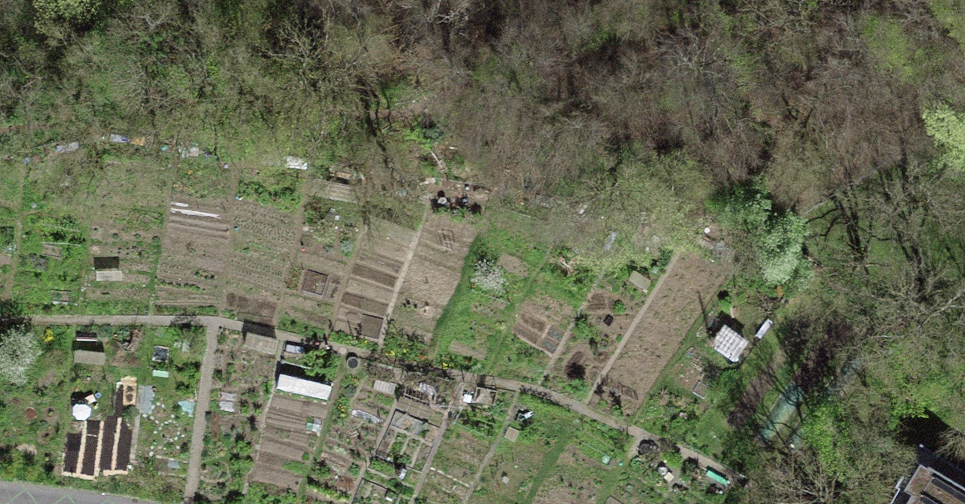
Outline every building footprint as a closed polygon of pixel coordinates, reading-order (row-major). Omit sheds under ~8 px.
[(629,277),(647,290),(655,278),(636,266),(629,277)] [(711,342),(735,360),(750,341),(725,323),(711,342)] [(245,345),(276,351),(278,340),(247,334),(245,345)] [(73,361),(106,363),(107,353),(73,352),(73,361)] [(332,386),(280,373),(276,387),(329,399),(332,386)] [(497,406),(499,390),(468,385),(465,401),(497,406)] [(80,413),(94,410),(89,388),(74,392),(80,413)] [(917,450),(891,493),(894,495),(888,503),(964,503),(964,479),(917,450)] [(705,475),(726,485),(728,480),(708,470),(705,475)] [(611,495),(604,503),(625,503),(611,495)]
